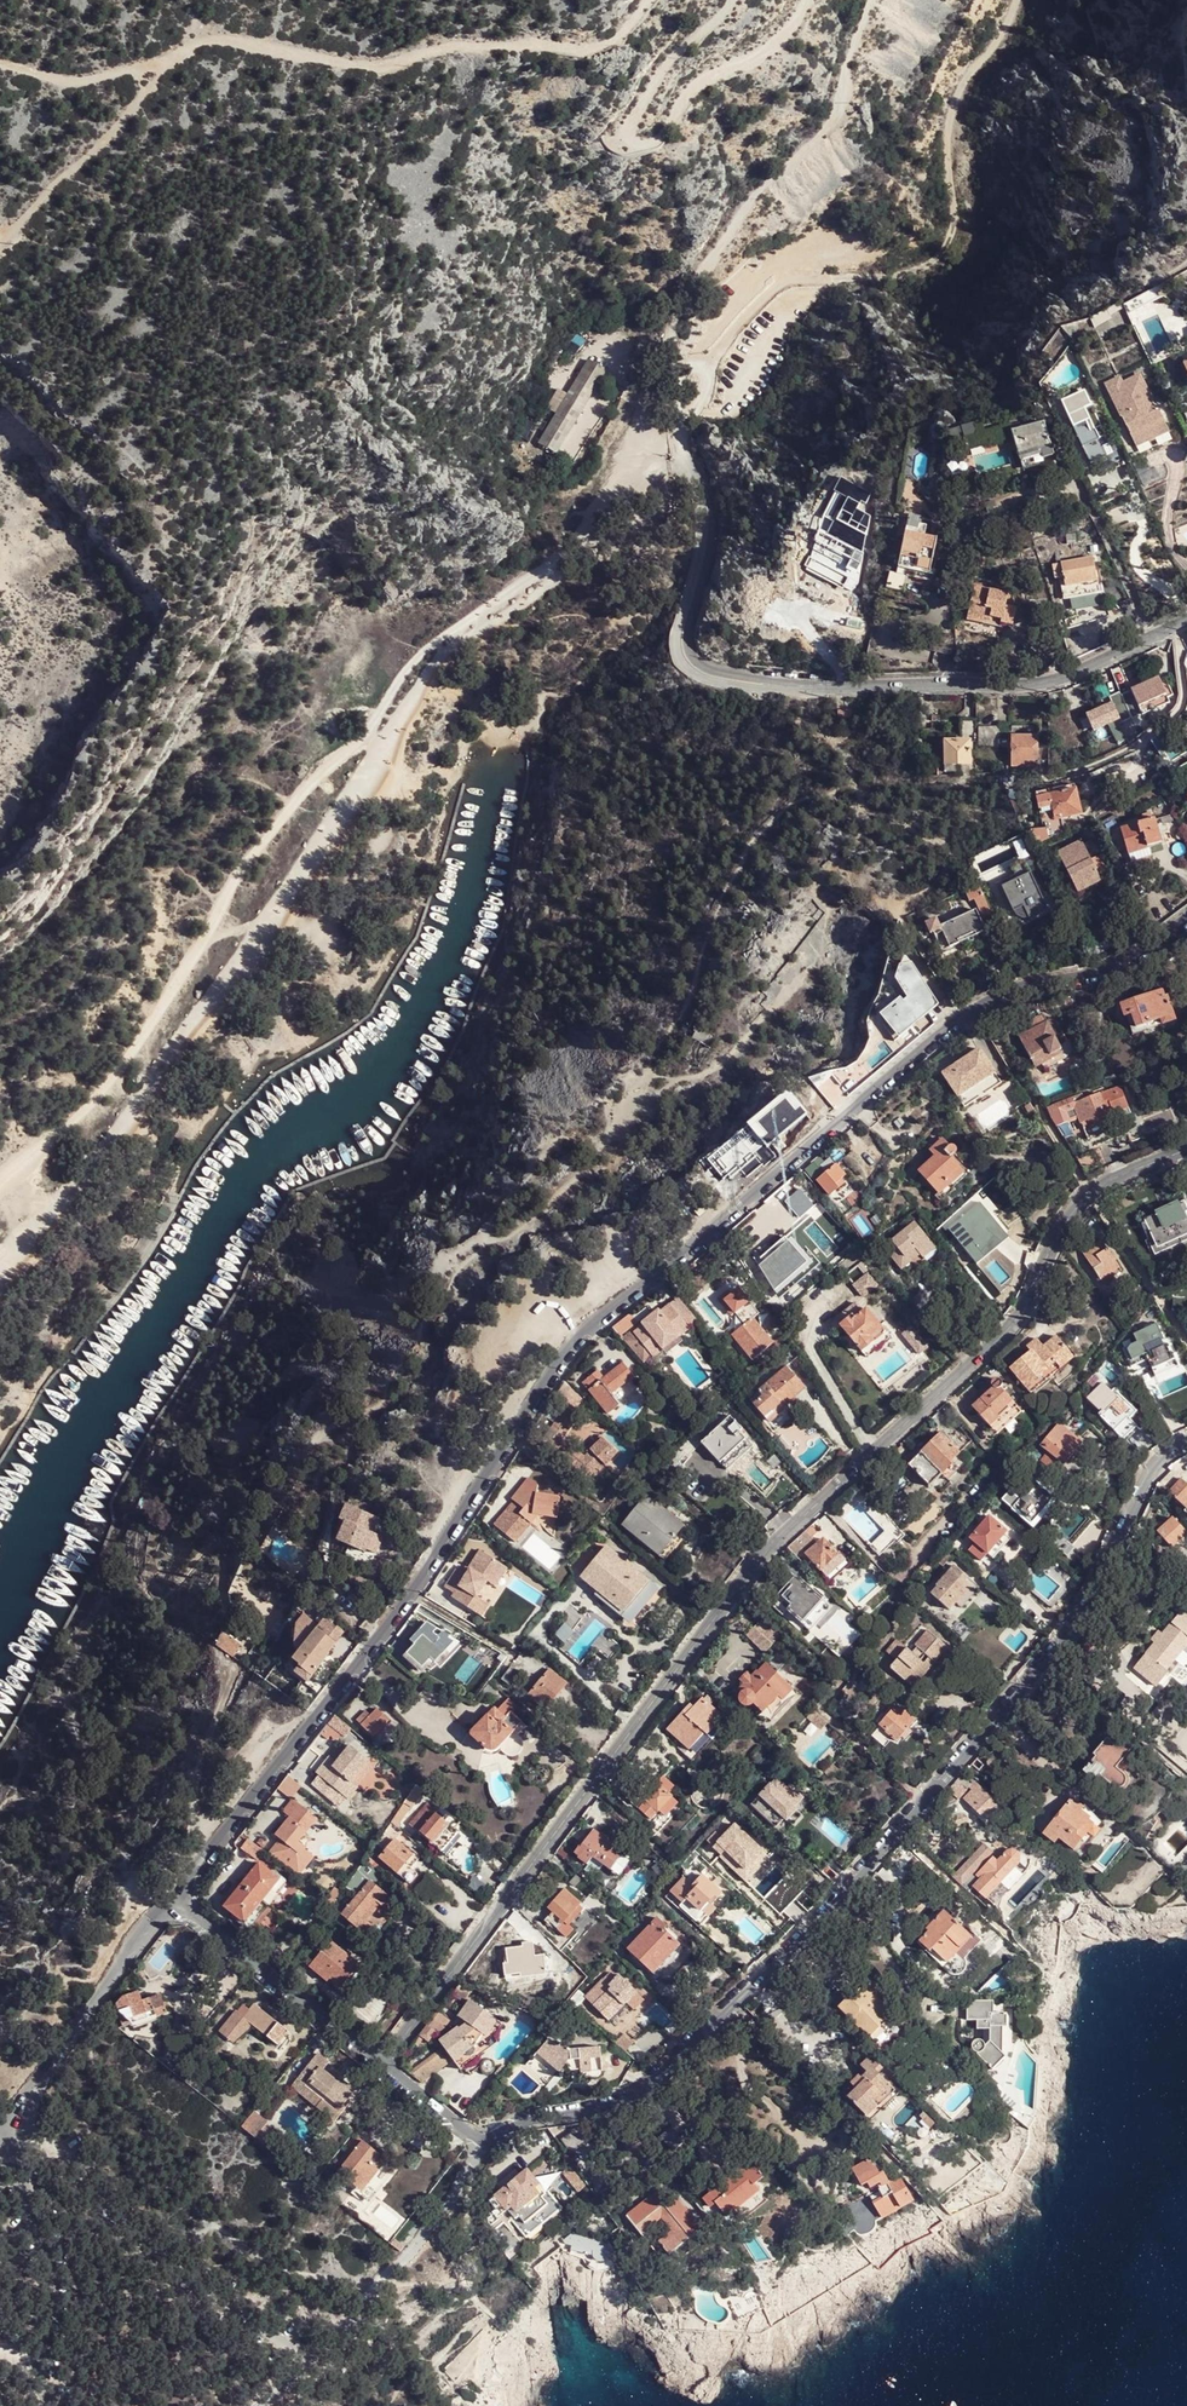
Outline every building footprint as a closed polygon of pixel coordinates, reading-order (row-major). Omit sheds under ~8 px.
[(1172,310),(1177,304),(1168,298),(1163,304),(1172,310)] [(1177,304),(1172,310),(1169,314),(1179,322),(1184,331),(1186,330),(1186,311),(1177,304)] [(604,367),(589,357),(562,402),(556,412),(538,442),(555,452),(604,367)] [(1118,379),(1106,385),(1141,456),(1175,440),(1167,425),(1164,426),(1139,375),(1121,383),(1118,379)] [(556,412),(562,402),(552,396),(546,406),(556,412)] [(1044,424),(1056,419),(1047,398),(1034,404),(1043,422),(1044,424)] [(1079,402),(1082,405),(1084,410),(1091,407),(1087,398),(1079,402)] [(1062,405),(1069,417),(1078,413),(1076,408),(1072,401),(1062,405)] [(1084,410),(1082,405),(1076,408),(1078,413),(1069,417),(1091,464),(1101,460),(1107,473),(1122,465),(1112,443),(1109,444),(1091,407),(1084,410)] [(1043,422),(1012,432),(1012,434),(1021,461),(1044,454),(1045,456),(1054,455),(1044,424),(1043,422)] [(997,428),(1002,441),(1006,440),(1005,436),(1012,434),(1012,432),(1010,425),(997,428)] [(942,433),(943,444),(963,439),(976,435),(973,426),(942,433)] [(1047,461),(1045,456),(1044,454),(1021,461),(1023,469),(1047,461)] [(1164,482),(1161,469),(1149,471),(1148,465),(1137,467),(1141,487),(1164,482)] [(872,492),(841,478),(799,570),(854,595),(859,583),(871,515),(867,512),(867,504),(872,492)] [(907,524),(905,532),(917,534),(918,529),(920,521),(908,519),(907,524)] [(899,537),(904,538),(905,532),(907,524),(901,523),(899,537)] [(905,532),(904,538),(896,574),(889,572),(886,588),(903,592),(907,576),(928,580),(937,538),(924,536),(925,530),(918,529),(917,534),(905,532)] [(1097,581),(1101,581),(1099,569),(1095,570),(1092,557),(1052,565),(1054,578),(1059,578),(1063,598),(1099,592),(1097,581)] [(1001,620),(1013,623),(1016,608),(1005,606),(1008,593),(974,586),(968,616),(984,619),(990,621),(991,618),(1001,620)] [(1121,695),(1132,718),(1139,715),(1140,716),(1170,702),(1168,697),(1164,688),(1158,677),(1121,695)] [(1169,686),(1164,688),(1168,697),(1173,694),(1169,686)] [(1063,690),(1048,694),(1048,703),(1063,700),(1062,696),(1064,695),(1063,690)] [(1111,700),(1121,695),(1119,692),(1109,697),(1111,700)] [(1132,718),(1121,695),(1111,700),(1112,703),(1086,716),(1094,731),(1109,724),(1119,744),(1127,740),(1119,724),(1128,720),(1132,718)] [(1132,718),(1128,720),(1132,729),(1143,724),(1140,716),(1139,715),(1132,718)] [(976,735),(976,719),(961,719),(960,735),(976,735)] [(1000,728),(979,728),(979,745),(1001,745),(1000,753),(1009,754),(1009,736),(1000,736),(1000,728)] [(1037,736),(1012,736),(1011,771),(1017,771),(1018,765),(1021,765),(1021,761),(1037,761),(1037,736)] [(970,740),(944,740),(944,771),(955,771),(955,765),(971,765),(970,740)] [(1063,787),(1034,793),(1041,823),(1082,813),(1076,790),(1064,792),(1063,787)] [(1093,811),(1096,816),(1118,804),(1112,793),(1093,811)] [(1128,853),(1148,847),(1148,846),(1161,841),(1155,819),(1121,829),(1128,853)] [(1046,828),(1048,838),(1060,833),(1057,826),(1046,828)] [(1104,835),(1099,827),(1086,833),(1091,841),(1104,835)] [(1029,830),(1030,833),(1032,845),(1048,838),(1046,828),(1029,830)] [(1075,886),(1098,875),(1107,870),(1099,855),(1091,860),(1081,841),(1058,853),(1075,886)] [(1151,855),(1148,847),(1128,853),(1131,861),(1151,855)] [(1027,895),(1041,889),(1025,855),(1008,863),(1012,871),(998,878),(1010,903),(1027,895)] [(1101,881),(1098,875),(1075,886),(1078,891),(1101,881)] [(987,885),(972,892),(977,904),(982,902),(991,921),(1001,916),(987,885)] [(1044,896),(1041,889),(1027,895),(1031,902),(1044,896)] [(988,932),(979,911),(969,915),(970,917),(953,925),(952,923),(943,927),(939,919),(928,924),(933,935),(936,934),(944,930),(953,949),(962,944),(961,941),(963,940),(964,943),(966,946),(977,941),(975,938),(974,935),(977,933),(979,936),(988,932)] [(944,930),(936,934),(945,952),(953,949),(944,930)] [(902,998),(877,1016),(892,1041),(936,1006),(902,954),(892,979),(902,998)] [(1135,1027),(1173,1015),(1166,997),(1164,998),(1162,991),(1120,1006),(1124,1017),(1130,1016),(1135,1027)] [(1175,1020),(1173,1015),(1135,1027),(1137,1034),(1175,1020)] [(1037,1032),(1021,1040),(1034,1065),(1063,1049),(1047,1020),(1046,1021),(1043,1016),(1035,1021),(1038,1026),(1035,1027),(1037,1032)] [(1019,1036),(1021,1040),(1037,1032),(1035,1027),(1019,1036)] [(1065,1053),(1063,1049),(1034,1065),(1036,1068),(1065,1053)] [(995,1073),(980,1050),(944,1073),(959,1097),(995,1073)] [(748,1124),(708,1158),(724,1177),(728,1173),(732,1177),(756,1156),(762,1164),(781,1148),(776,1142),(811,1113),(788,1086),(747,1121),(748,1124)] [(1045,1108),(1058,1128),(1078,1119),(1080,1123),(1090,1119),(1091,1123),(1105,1117),(1105,1114),(1107,1114),(1113,1111),(1114,1114),(1129,1108),(1120,1087),(1101,1095),(1100,1093),(1075,1103),(1072,1097),(1045,1108)] [(1131,1113),(1129,1108),(1114,1114),(1113,1111),(1107,1114),(1110,1121),(1131,1113)] [(1110,1121),(1107,1114),(1105,1114),(1105,1117),(1091,1123),(1090,1119),(1080,1123),(1086,1140),(1113,1129),(1110,1121)] [(931,1151),(935,1156),(919,1171),(938,1194),(935,1196),(937,1198),(939,1200),(940,1201),(941,1201),(942,1201),(944,1200),(956,1190),(953,1187),(966,1175),(960,1167),(953,1157),(955,1156),(956,1155),(956,1153),(957,1151),(956,1148),(955,1147),(954,1147),(953,1146),(951,1146),(949,1147),(943,1140),(931,1151)] [(1076,1158),(1084,1171),(1105,1163),(1099,1148),(1076,1158)] [(837,1182),(840,1180),(845,1175),(837,1165),(818,1180),(830,1194),(840,1186),(837,1182)] [(1185,1202),(1145,1220),(1158,1246),(1186,1232),(1186,1216),(1186,1214),(1186,1213),(1186,1206),(1185,1202)] [(702,1205),(695,1211),(699,1216),(706,1210),(702,1205)] [(917,1250),(924,1258),(936,1248),(916,1224),(887,1248),(899,1264),(917,1250)] [(129,1244),(133,1249),(134,1249),(139,1239),(134,1235),(129,1244)] [(1107,1271),(1117,1264),(1101,1241),(1083,1252),(1098,1276),(1095,1278),(1098,1282),(1109,1275),(1107,1271)] [(907,1273),(924,1258),(917,1250),(899,1264),(907,1273)] [(861,1264),(860,1265),(867,1274),(869,1273),(861,1264)] [(1120,1268),(1117,1264),(1107,1271),(1109,1275),(1120,1268)] [(100,1300),(108,1289),(101,1283),(93,1297),(100,1300)] [(751,1302),(736,1313),(745,1324),(732,1335),(753,1360),(773,1343),(754,1319),(760,1314),(751,1302)] [(671,1326),(677,1335),(679,1338),(689,1330),(670,1305),(635,1332),(654,1358),(664,1350),(662,1347),(655,1337),(671,1326)] [(840,1325),(847,1332),(855,1342),(866,1356),(889,1337),(866,1309),(853,1318),(851,1316),(840,1325)] [(1162,1348),(1168,1345),(1166,1339),(1159,1323),(1133,1334),(1136,1342),(1121,1348),(1133,1374),(1145,1369),(1143,1363),(1147,1361),(1149,1367),(1167,1359),(1162,1348)] [(662,1347),(677,1335),(671,1326),(655,1337),(662,1347)] [(918,1357),(928,1349),(909,1326),(899,1334),(918,1357)] [(1060,1369),(1074,1358),(1056,1336),(1044,1345),(1038,1338),(1027,1347),(1031,1353),(1011,1369),(1026,1387),(1056,1364),(1060,1369)] [(1175,1360),(1168,1345),(1162,1348),(1167,1359),(1149,1367),(1151,1370),(1175,1360)] [(779,1361),(776,1358),(770,1364),(772,1366),(779,1361)] [(583,1381),(609,1414),(621,1405),(612,1394),(635,1376),(624,1363),(604,1378),(599,1370),(583,1381)] [(1056,1364),(1026,1387),(1030,1392),(1060,1369),(1056,1364)] [(805,1387),(788,1366),(759,1391),(763,1397),(755,1405),(768,1420),(783,1408),(782,1406),(805,1387)] [(711,1379),(698,1388),(702,1394),(715,1384),(711,1379)] [(564,1380),(554,1397),(564,1404),(574,1391),(564,1380)] [(991,1426),(998,1433),(1021,1412),(1015,1405),(1001,1389),(1002,1387),(1002,1385),(1002,1384),(1001,1382),(999,1381),(998,1380),(996,1380),(994,1381),(993,1382),(992,1384),(991,1386),(992,1388),(993,1389),(973,1407),(991,1426)] [(1123,1402),(1119,1399),(1103,1383),(1087,1399),(1100,1413),(1099,1415),(1123,1440),(1138,1426),(1130,1418),(1137,1412),(1126,1400),(1123,1402)] [(554,1397),(545,1410),(551,1415),(558,1420),(578,1395),(574,1391),(564,1404),(554,1397)] [(581,1397),(578,1395),(558,1420),(544,1440),(570,1464),(577,1471),(586,1478),(602,1463),(605,1466),(617,1453),(604,1439),(584,1456),(563,1437),(576,1420),(577,1418),(577,1415),(577,1413),(576,1412),(574,1411),(573,1410),(573,1409),(573,1408),(573,1407),(573,1406),(581,1397)] [(545,1410),(540,1419),(545,1423),(551,1415),(545,1410)] [(730,1416),(702,1443),(720,1462),(727,1470),(752,1446),(746,1439),(740,1432),(742,1430),(730,1416)] [(1071,1451),(1078,1442),(1059,1426),(1042,1445),(1049,1452),(1042,1460),(1054,1470),(1061,1463),(1065,1464),(1074,1453),(1071,1451)] [(534,1428),(528,1437),(536,1442),(542,1434),(534,1428)] [(908,1465),(930,1486),(944,1472),(954,1463),(952,1460),(959,1454),(941,1434),(908,1465)] [(1081,1444),(1078,1442),(1071,1451),(1074,1453),(1081,1444)] [(1018,1467),(1023,1470),(1029,1462),(1025,1459),(1018,1467)] [(959,1469),(954,1463),(944,1472),(950,1477),(959,1469)] [(573,1475),(577,1471),(570,1464),(566,1468),(567,1471),(571,1475),(573,1475)] [(1159,1483),(1170,1493),(1186,1508),(1186,1485),(1182,1481),(1178,1483),(1174,1480),(1177,1475),(1171,1468),(1163,1477),(1159,1483)] [(1182,1479),(1177,1475),(1174,1480),(1178,1483),(1182,1481),(1182,1479)] [(1028,1521),(1052,1495),(1038,1482),(1014,1508),(1028,1521)] [(512,1508),(496,1527),(517,1545),(533,1525),(530,1522),(535,1516),(559,1520),(562,1500),(561,1499),(539,1495),(526,1485),(509,1506),(512,1508)] [(1055,1497),(1052,1495),(1028,1521),(1031,1524),(1055,1497)] [(676,1520),(648,1496),(624,1525),(652,1550),(659,1555),(666,1560),(689,1532),(683,1527),(676,1520)] [(366,1530),(372,1515),(345,1505),(340,1519),(346,1521),(338,1540),(365,1552),(373,1532),(366,1530)] [(887,1528),(893,1523),(881,1511),(876,1516),(887,1528)] [(379,1518),(372,1515),(366,1530),(373,1532),(379,1518)] [(988,1554),(1007,1532),(990,1517),(971,1538),(975,1543),(970,1550),(981,1560),(988,1554)] [(1173,1547),(1186,1535),(1186,1532),(1174,1518),(1158,1531),(1173,1547)] [(898,1542),(905,1535),(893,1523),(887,1528),(884,1531),(869,1546),(879,1555),(895,1540),(898,1542)] [(1025,1535),(1014,1525),(1007,1532),(1012,1537),(1019,1543),(1025,1535)] [(806,1530),(794,1541),(821,1570),(826,1576),(847,1558),(842,1552),(838,1554),(824,1539),(819,1543),(806,1530)] [(937,1544),(942,1548),(946,1543),(942,1539),(937,1544)] [(603,1594),(607,1598),(608,1600),(631,1617),(655,1587),(649,1583),(633,1569),(627,1564),(606,1547),(581,1576),(596,1589),(603,1594)] [(500,1580),(505,1572),(480,1554),(468,1571),(469,1573),(465,1578),(455,1572),(443,1590),(453,1596),(450,1600),(479,1619),(487,1607),(476,1599),(486,1584),(500,1580)] [(313,1567),(306,1564),(300,1578),(308,1581),(313,1567)] [(937,1588),(931,1595),(948,1610),(955,1603),(956,1604),(970,1588),(964,1581),(967,1578),(955,1566),(936,1587),(937,1588)] [(797,1619),(801,1623),(823,1599),(799,1577),(798,1579),(791,1573),(775,1590),(782,1596),(773,1606),(785,1616),(789,1613),(797,1619)] [(494,1589),(500,1580),(486,1584),(494,1589)] [(334,1642),(317,1629),(320,1626),(307,1615),(300,1624),(296,1653),(298,1654),(293,1661),(300,1665),(299,1668),(311,1677),(326,1657),(326,1653),(334,1642)] [(1160,1680),(1168,1672),(1166,1670),(1186,1646),(1186,1621),(1180,1615),(1139,1663),(1160,1680)] [(783,1635),(764,1618),(750,1633),(769,1651),(783,1635)] [(849,1645),(826,1623),(821,1627),(844,1649),(849,1645)] [(890,1667),(905,1679),(912,1670),(916,1672),(924,1663),(921,1659),(926,1655),(935,1662),(948,1647),(928,1631),(915,1645),(917,1647),(912,1652),(897,1640),(886,1652),(895,1661),(890,1667)] [(1079,1644),(1090,1651),(1098,1640),(1088,1633),(1079,1644)] [(404,1657),(419,1670),(427,1662),(430,1663),(443,1648),(432,1639),(430,1641),(423,1635),(413,1646),(414,1646),(404,1657)] [(912,1670),(905,1679),(914,1687),(935,1662),(926,1655),(921,1659),(924,1663),(916,1672),(912,1670)] [(1172,1676),(1183,1687),(1186,1682),(1186,1659),(1172,1676)] [(751,1676),(744,1685),(738,1691),(742,1695),(741,1696),(740,1699),(741,1702),(742,1703),(744,1705),(746,1706),(748,1706),(750,1705),(752,1704),(761,1713),(759,1715),(766,1722),(773,1721),(789,1704),(785,1698),(794,1690),(767,1664),(757,1673),(756,1672),(751,1676)] [(502,1679),(510,1685),(519,1673),(511,1667),(502,1679)] [(529,1695),(546,1708),(567,1684),(550,1670),(529,1695)] [(739,1680),(744,1685),(751,1676),(747,1673),(739,1680)] [(419,1690),(441,1702),(447,1691),(425,1680),(419,1690)] [(494,1697),(497,1696),(497,1690),(490,1684),(483,1692),(487,1696),(494,1697)] [(688,1714),(685,1712),(668,1729),(689,1749),(685,1754),(693,1761),(712,1740),(707,1735),(723,1717),(703,1699),(695,1707),(688,1714)] [(691,1704),(685,1712),(688,1714),(695,1707),(691,1704)] [(357,1720),(374,1736),(390,1720),(377,1708),(371,1714),(366,1710),(357,1720)] [(526,1726),(511,1712),(506,1717),(495,1708),(473,1731),(473,1732),(472,1733),(472,1734),(473,1735),(487,1750),(489,1750),(491,1750),(495,1750),(496,1749),(490,1756),(495,1756),(497,1756),(501,1754),(503,1755),(506,1756),(510,1757),(512,1756),(515,1756),(517,1755),(519,1753),(521,1751),(522,1748),(523,1746),(523,1744),(523,1741),(522,1738),(520,1735),(519,1734),(526,1726)] [(886,1731),(892,1737),(899,1743),(911,1730),(908,1727),(914,1721),(904,1711),(900,1715),(893,1709),(879,1723),(880,1725),(871,1735),(877,1741),(886,1731)] [(335,1714),(324,1728),(331,1733),(336,1738),(341,1733),(345,1736),(351,1728),(335,1714)] [(324,1728),(321,1732),(327,1738),(331,1733),(324,1728)] [(883,1746),(892,1737),(886,1731),(877,1741),(883,1746)] [(1116,1768),(1133,1749),(1121,1739),(1115,1745),(1107,1739),(1093,1755),(1095,1758),(1084,1772),(1096,1782),(1101,1776),(1114,1787),(1116,1788),(1119,1788),(1123,1786),(1125,1785),(1126,1783),(1126,1780),(1126,1777),(1125,1775),(1124,1774),(1123,1773),(1116,1768)] [(316,1772),(347,1798),(355,1788),(350,1782),(368,1760),(350,1746),(337,1762),(329,1756),(316,1772)] [(1139,1754),(1133,1749),(1116,1768),(1123,1773),(1139,1754)] [(776,1778),(750,1805),(775,1827),(784,1818),(786,1820),(796,1809),(794,1807),(802,1797),(789,1785),(786,1788),(776,1778)] [(634,1805),(644,1793),(631,1782),(621,1793),(634,1805)] [(974,1782),(970,1786),(973,1790),(965,1798),(983,1815),(996,1803),(974,1782)] [(423,1790),(416,1784),(405,1802),(411,1806),(412,1807),(423,1790)] [(639,1809),(649,1818),(670,1795),(657,1784),(643,1799),(645,1801),(639,1809)] [(1080,1810),(1082,1807),(1071,1798),(1044,1833),(1055,1842),(1058,1839),(1074,1850),(1082,1841),(1085,1843),(1101,1823),(1100,1820),(1090,1818),(1080,1810)] [(317,1818),(293,1800),(284,1811),(292,1819),(278,1836),(282,1839),(269,1852),(304,1875),(319,1856),(299,1840),(317,1818)] [(411,1806),(405,1802),(401,1808),(406,1812),(411,1806)] [(427,1804),(410,1824),(431,1844),(448,1824),(436,1813),(436,1812),(427,1804)] [(1084,1804),(1082,1807),(1080,1810),(1090,1818),(1100,1820),(1084,1804)] [(401,1808),(392,1821),(397,1826),(406,1812),(401,1808)] [(796,1809),(786,1820),(789,1824),(800,1812),(796,1809)] [(923,1820),(916,1828),(921,1832),(928,1826),(923,1820)] [(392,1821),(377,1842),(386,1850),(380,1857),(409,1883),(418,1873),(412,1867),(421,1856),(416,1851),(412,1855),(395,1840),(393,1838),(400,1829),(397,1826),(392,1821)] [(725,1851),(729,1854),(742,1865),(747,1860),(753,1865),(765,1854),(758,1848),(759,1847),(735,1825),(723,1838),(717,1833),(709,1842),(722,1854),(725,1851)] [(593,1856),(612,1869),(620,1858),(612,1852),(616,1845),(593,1830),(588,1838),(586,1837),(575,1852),(579,1855),(578,1857),(588,1863),(593,1856)] [(255,1845),(247,1839),(241,1847),(249,1853),(255,1845)] [(259,1845),(265,1849),(269,1844),(263,1840),(259,1845)] [(263,1850),(255,1845),(249,1853),(256,1859),(263,1850)] [(1177,1857),(1180,1860),(1186,1856),(1186,1847),(1177,1857)] [(1003,1881),(1010,1888),(1012,1889),(1024,1875),(1015,1867),(1020,1861),(1021,1859),(1021,1857),(1020,1856),(1019,1854),(1018,1852),(1015,1850),(1012,1850),(1010,1850),(1008,1851),(998,1861),(994,1857),(976,1877),(979,1881),(974,1887),(986,1898),(1003,1881)] [(826,1852),(814,1865),(828,1879),(841,1866),(826,1852)] [(620,1858),(612,1869),(617,1874),(626,1862),(620,1858)] [(224,1907),(245,1922),(262,1901),(279,1880),(259,1864),(224,1907)] [(721,1895),(702,1876),(692,1886),(687,1881),(674,1895),(683,1903),(681,1906),(702,1926),(709,1919),(700,1911),(709,1902),(712,1904),(721,1895)] [(782,1878),(766,1893),(773,1900),(789,1885),(782,1878)] [(284,1884),(279,1880),(262,1901),(267,1904),(284,1884)] [(346,1911),(342,1915),(366,1935),(373,1926),(367,1920),(363,1917),(376,1902),(379,1905),(386,1910),(395,1901),(371,1880),(350,1904),(346,1900),(341,1906),(343,1909),(346,1911)] [(993,1905),(1010,1888),(1003,1881),(986,1898),(993,1905)] [(564,1922),(581,1903),(565,1889),(549,1907),(553,1912),(545,1920),(547,1923),(550,1921),(566,1935),(572,1929),(568,1926),(564,1922)] [(336,1902),(327,1895),(322,1902),(326,1906),(326,1908),(329,1911),(336,1902)] [(262,1901),(245,1922),(250,1926),(267,1904),(262,1901)] [(367,1920),(379,1905),(376,1902),(363,1917),(367,1920)] [(584,1907),(581,1903),(564,1922),(568,1926),(584,1907)] [(927,1929),(929,1933),(920,1941),(950,1972),(952,1973),(954,1974),(957,1974),(959,1973),(960,1972),(963,1971),(965,1967),(966,1965),(965,1962),(965,1960),(963,1958),(962,1956),(980,1938),(973,1931),(969,1934),(944,1911),(927,1929)] [(637,1938),(630,1946),(628,1949),(653,1973),(658,1977),(685,1948),(664,1928),(666,1926),(657,1918),(637,1938)] [(626,1941),(630,1946),(637,1938),(633,1934),(626,1941)] [(330,1978),(341,1987),(358,1966),(330,1942),(310,1966),(327,1981),(330,1978)] [(524,1948),(524,1946),(506,1949),(508,1963),(504,1964),(505,1976),(547,1971),(544,1955),(534,1956),(533,1948),(524,1948)] [(358,1966),(341,1987),(347,1992),(365,1971),(358,1966)] [(633,2009),(644,1998),(615,1969),(604,1979),(603,1980),(585,1997),(608,2020),(626,2003),(633,2009)] [(871,2036),(887,2020),(894,2012),(866,1984),(852,1997),(850,1995),(839,2006),(860,2028),(862,2026),(871,2036)] [(132,2027),(167,2016),(160,1994),(140,2001),(137,1991),(121,1996),(116,2004),(123,2026),(131,2024),(132,2027)] [(745,2007),(751,2013),(761,2003),(755,1997),(745,2007)] [(987,1999),(965,1998),(965,2020),(986,2022),(986,2031),(977,2039),(975,2036),(974,2035),(971,2034),(969,2034),(967,2034),(965,2035),(964,2037),(964,2039),(964,2042),(965,2044),(969,2046),(987,2065),(1004,2049),(1001,2045),(1002,2023),(1005,2024),(1005,2008),(987,2007),(987,1999)] [(460,2028),(458,2027),(440,2040),(461,2070),(483,2054),(479,2049),(487,2037),(492,2040),(494,2037),(504,2024),(471,2000),(458,2017),(467,2022),(460,2028)] [(245,2018),(278,2044),(289,2031),(256,2004),(245,2018)] [(450,2021),(437,2013),(413,2045),(417,2047),(424,2039),(429,2042),(434,2036),(438,2038),(450,2021)] [(653,2024),(644,2016),(627,2030),(636,2038),(653,2024)] [(454,2023),(458,2027),(460,2028),(467,2022),(458,2017),(454,2023)] [(893,2027),(887,2020),(871,2036),(877,2042),(893,2027)] [(673,2021),(666,2029),(672,2037),(681,2029),(673,2021)] [(498,2042),(494,2037),(492,2040),(487,2037),(479,2049),(483,2054),(498,2042)] [(579,2059),(580,2069),(581,2073),(602,2071),(600,2046),(571,2049),(562,2042),(558,2046),(550,2039),(527,2065),(548,2084),(566,2065),(570,2060),(579,2059)] [(323,2099),(317,2106),(335,2121),(350,2102),(334,2088),(338,2082),(325,2070),(329,2063),(318,2053),(297,2079),(323,2099)] [(412,2075),(423,2084),(427,2082),(431,2075),(448,2062),(441,2053),(427,2063),(412,2075)] [(872,2061),(868,2056),(861,2064),(868,2071),(863,2076),(866,2080),(856,2089),(849,2097),(867,2115),(878,2105),(875,2101),(891,2085),(879,2073),(884,2068),(876,2060),(872,2061)] [(487,2073),(490,2072),(492,2072),(493,2070),(494,2068),(495,2066),(494,2064),(494,2062),(492,2061),(490,2059),(488,2059),(486,2059),(484,2060),(483,2062),(481,2063),(481,2065),(481,2068),(482,2070),(483,2071),(485,2072),(487,2073)] [(571,2070),(580,2069),(579,2059),(570,2060),(566,2065),(571,2070)] [(231,2075),(233,2074),(235,2072),(236,2070),(236,2068),(236,2066),(235,2064),(233,2062),(231,2062),(229,2062),(226,2062),(225,2064),(223,2066),(223,2068),(223,2070),(225,2072),(226,2074),(229,2075),(231,2075)] [(851,2083),(856,2089),(866,2080),(863,2076),(860,2074),(851,2083)] [(292,2085),(317,2106),(323,2099),(297,2079),(292,2085)] [(872,2120),(898,2093),(891,2085),(875,2101),(878,2105),(867,2115),(872,2120)] [(255,2110),(242,2126),(256,2137),(266,2125),(268,2121),(255,2110)] [(927,2116),(923,2120),(929,2127),(934,2123),(927,2116)] [(266,2125),(256,2137),(262,2143),(262,2142),(272,2130),(266,2125)] [(560,2139),(570,2153),(586,2141),(585,2127),(569,2129),(569,2133),(560,2139)] [(272,2130),(262,2142),(262,2143),(269,2148),(278,2135),(272,2130)] [(345,2149),(352,2155),(364,2141),(357,2135),(345,2149)] [(364,2141),(352,2155),(336,2175),(347,2184),(350,2181),(355,2185),(367,2195),(383,2175),(377,2169),(386,2159),(364,2141)] [(542,2159),(529,2169),(533,2175),(546,2164),(542,2159)] [(889,2182),(888,2180),(883,2171),(882,2171),(881,2169),(870,2159),(868,2160),(868,2159),(853,2168),(862,2184),(868,2182),(870,2187),(876,2184),(883,2197),(874,2203),(882,2217),(913,2200),(900,2177),(897,2178),(889,2182)] [(705,2212),(712,2221),(723,2212),(727,2216),(735,2210),(759,2191),(755,2185),(764,2178),(750,2160),(704,2197),(711,2207),(705,2212)] [(563,2172),(579,2192),(586,2186),(571,2166),(563,2172)] [(538,2212),(545,2220),(560,2209),(544,2189),(540,2192),(536,2187),(540,2184),(533,2175),(529,2169),(520,2175),(503,2190),(485,2205),(488,2209),(493,2205),(497,2210),(502,2206),(506,2211),(512,2208),(515,2212),(511,2216),(527,2235),(542,2223),(535,2215),(538,2212)] [(499,2185),(503,2190),(520,2175),(517,2170),(499,2185)] [(324,2180),(320,2177),(315,2183),(329,2194),(332,2190),(326,2186),(324,2180)] [(657,2211),(662,2217),(673,2231),(659,2242),(669,2255),(673,2252),(702,2229),(675,2195),(669,2199),(661,2189),(627,2216),(636,2228),(657,2211)] [(641,2235),(662,2217),(657,2211),(636,2228),(641,2235)] [(542,2223),(545,2220),(538,2212),(535,2215),(542,2223)] [(875,2223),(875,2221),(866,2224),(855,2230),(857,2232),(859,2233),(863,2234),(865,2234),(867,2233),(869,2232),(871,2231),(872,2230),(874,2227),(875,2224),(875,2223)] [(489,2234),(506,2255),(514,2248),(497,2228),(489,2234)] [(607,2254),(619,2256),(610,2243),(571,2234),(563,2241),(566,2244),(571,2246),(570,2250),(593,2256),(594,2257),(595,2258),(597,2260),(598,2260),(602,2260),(604,2259),(606,2258),(607,2257),(607,2256),(607,2254)]
